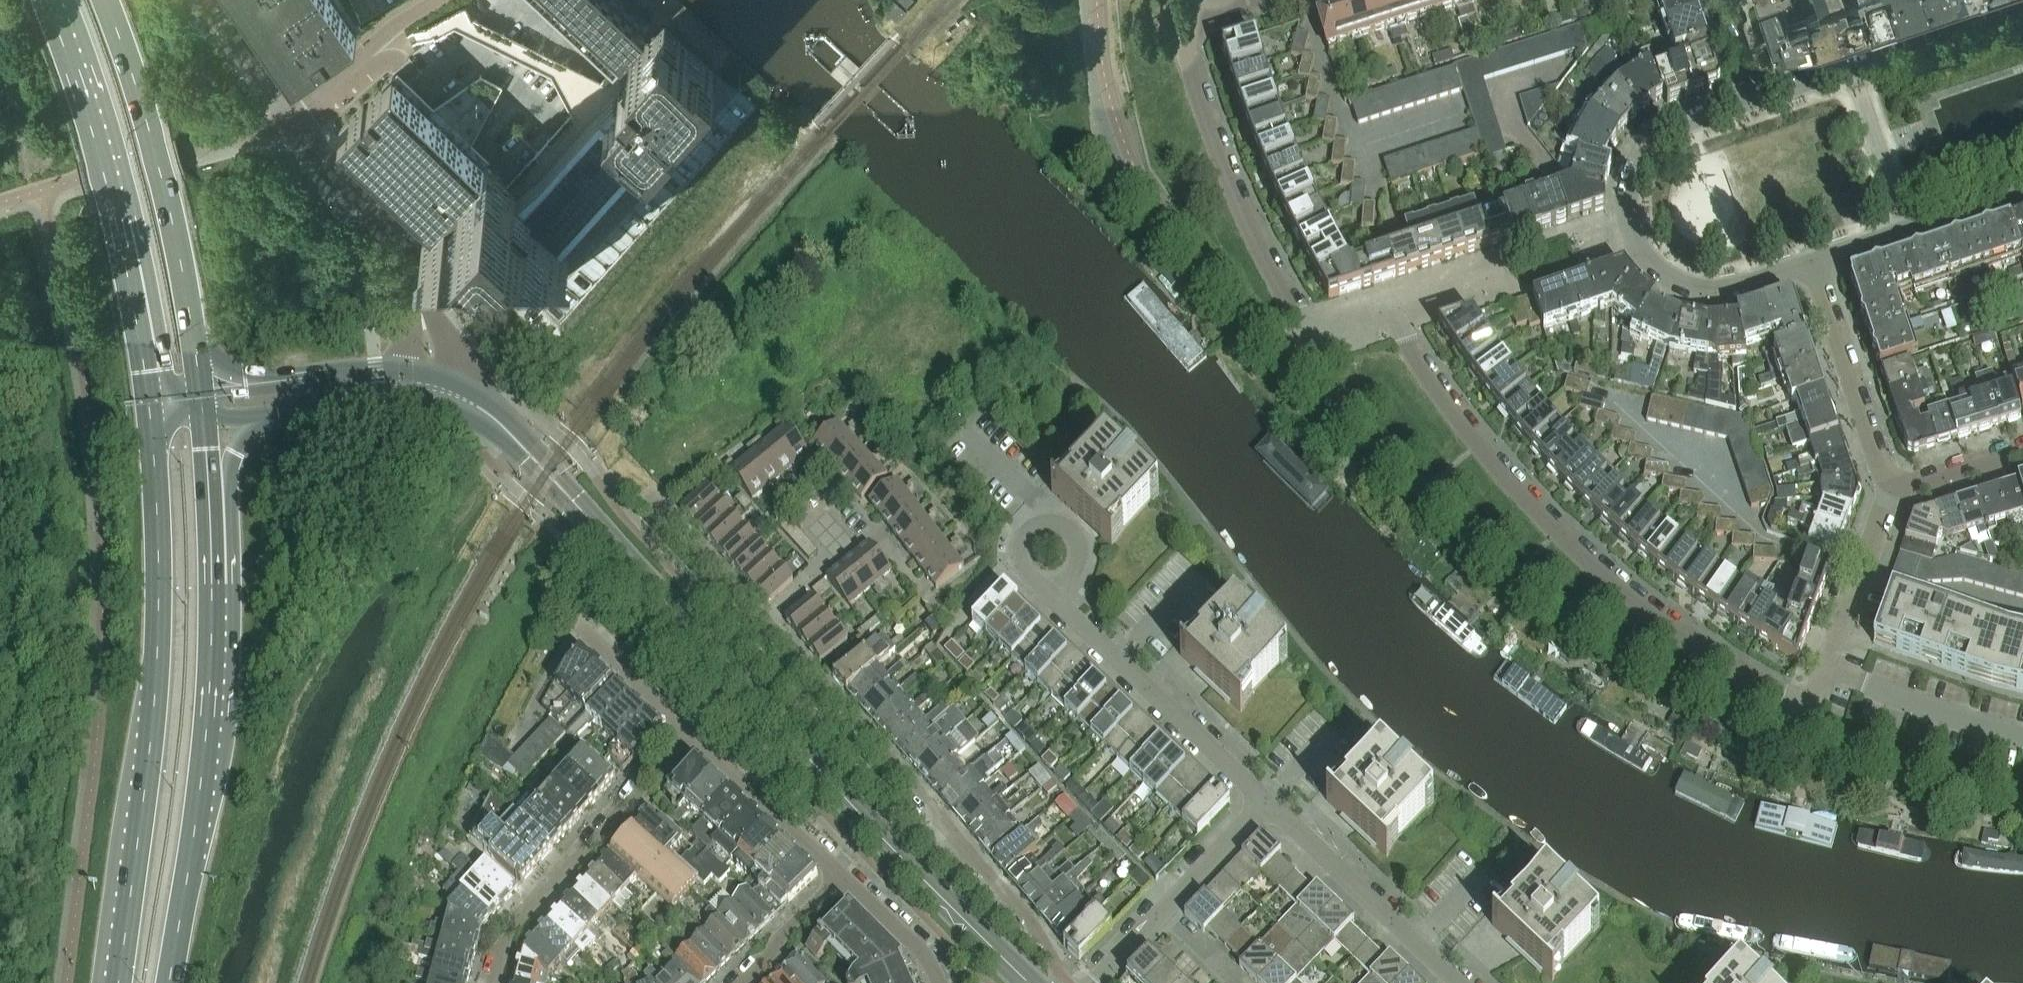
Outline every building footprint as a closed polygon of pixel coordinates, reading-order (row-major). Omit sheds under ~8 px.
[(295,72),(356,30),(336,0),(246,0),(295,72)] [(615,63),(646,30),(613,0),(548,0),(615,63)] [(881,4),(882,5),(898,20),(899,19),(904,13),(910,7),(907,5),(911,0),(885,0),(882,3),(881,4)] [(1353,5),(1363,37),(1387,29),(1390,32),(1389,32),(1392,42),(1401,39),(1388,0),(1369,0),(1353,5)] [(1430,15),(1425,0),(1388,0),(1401,39),(1408,36),(1405,27),(1404,27),(1405,23),(1430,15)] [(1430,15),(1455,7),(1458,10),(1457,10),(1460,20),(1467,17),(1462,0),(1425,0),(1430,15)] [(1477,0),(1462,0),(1467,17),(1476,15),(1473,5),(1472,5),(1473,1),(1477,0)] [(1694,0),(1657,0),(1665,24),(1698,13),(1694,0)] [(1785,25),(1777,0),(1759,5),(1768,31),(1785,25)] [(1806,19),(1816,50),(1822,49),(1825,51),(1832,48),(1834,44),(1842,41),(1829,0),(1815,0),(1819,10),(1821,18),(1809,22),(1808,18),(1806,19)] [(1842,41),(1856,37),(1859,39),(1867,36),(1869,33),(1860,5),(1848,9),(1845,1),(1845,0),(1829,0),(1842,41)] [(1860,5),(1869,33),(1872,32),(1876,34),(1884,31),(1885,28),(1894,25),(1887,5),(1898,0),(1860,0),(1861,5),(1860,5)] [(1930,14),(1925,0),(1898,0),(1887,5),(1894,25),(1917,18),(1920,19),(1927,17),(1928,14),(1930,14)] [(1930,14),(1933,13),(1935,14),(1943,12),(1945,9),(1953,6),(1951,0),(1925,0),(1930,14)] [(1339,45),(1363,37),(1353,5),(1319,17),(1329,48),(1332,61),(1341,58),(1338,49),(1339,45)] [(1592,17),(1589,7),(1570,13),(1573,23),(1592,17)] [(1665,24),(1654,28),(1657,35),(1668,32),(1675,54),(1687,49),(1708,42),(1698,13),(1665,24)] [(1561,26),(1572,23),(1569,14),(1558,17),(1561,26)] [(1465,40),(1473,38),(1467,19),(1460,22),(1465,40)] [(1605,30),(1602,19),(1589,23),(1595,42),(1605,30)] [(1785,25),(1796,58),(1800,57),(1803,58),(1810,55),(1813,51),(1816,50),(1806,19),(1785,25)] [(1569,30),(1575,51),(1579,64),(1593,46),(1585,24),(1569,30)] [(1796,58),(1785,25),(1768,31),(1778,60),(1783,62),(1796,58)] [(628,84),(607,107),(645,142),(677,107),(680,110),(714,72),(663,26),(629,63),(632,66),(621,78),(628,84)] [(1523,39),(1520,29),(1500,35),(1504,45),(1523,39)] [(1557,34),(1564,55),(1575,51),(1569,30),(1557,34)] [(1610,30),(1592,54),(1640,112),(1664,96),(1653,72),(1649,64),(1626,80),(1621,72),(1623,70),(1615,64),(1618,60),(1606,51),(1616,38),(1610,30)] [(1291,55),(1302,58),(1304,54),(1309,35),(1297,32),(1291,55)] [(1546,37),(1553,58),(1564,55),(1557,34),(1546,37)] [(1227,64),(1230,73),(1264,63),(1257,37),(1227,47),(1232,62),(1227,64)] [(1534,41),(1541,62),(1553,58),(1546,37),(1534,41)] [(1639,53),(1631,38),(1624,41),(1631,56),(1639,53)] [(1523,45),(1530,66),(1541,62),(1534,41),(1523,45)] [(1708,42),(1687,49),(1690,59),(1689,60),(1684,62),(1695,94),(1717,87),(1721,80),(1708,42)] [(1512,49),(1518,69),(1530,66),(1523,45),(1512,49)] [(1432,57),(1436,67),(1455,61),(1452,50),(1437,55),(1434,47),(1420,52),(1423,60),(1432,57)] [(1500,52),(1507,73),(1518,69),(1512,49),(1500,52)] [(1489,56),(1496,77),(1507,73),(1500,52),(1489,56)] [(1298,77),(1309,80),(1311,76),(1316,57),(1304,54),(1302,58),(1298,77)] [(1591,113),(1620,133),(1640,112),(1592,54),(1581,68),(1601,86),(1581,104),(1591,113)] [(1456,67),(1484,80),(1496,77),(1489,56),(1456,67)] [(865,107),(881,90),(847,57),(830,74),(865,107)] [(1664,96),(1667,104),(1678,99),(1695,94),(1684,62),(1653,72),(1664,96)] [(1271,86),(1264,63),(1230,73),(1234,88),(1237,97),(1271,86)] [(1466,97),(1488,91),(1484,80),(1456,67),(1466,97)] [(1395,69),(1384,72),(1387,80),(1397,76),(1395,69)] [(1443,72),(1450,95),(1462,91),(1455,69),(1443,72)] [(1374,74),(1377,84),(1387,81),(1387,80),(1384,72),(1384,71),(1374,74)] [(1431,76),(1439,99),(1450,95),(1443,72),(1431,76)] [(1368,88),(1377,84),(1374,74),(1364,77),(1368,88)] [(394,76),(342,129),(433,217),(485,164),(394,76)] [(1305,99),(1317,102),(1318,98),(1323,79),(1311,76),(1309,80),(1305,99)] [(1420,80),(1427,102),(1439,99),(1431,76),(1420,80)] [(1408,83),(1416,106),(1427,102),(1420,80),(1408,83)] [(1397,87),(1404,110),(1416,106),(1408,83),(1397,87)] [(1279,109),(1271,86),(1237,97),(1245,121),(1279,109)] [(1385,90),(1393,113),(1404,110),(1397,87),(1385,90)] [(1521,99),(1525,113),(1545,107),(1559,87),(1521,99)] [(1374,94),(1381,117),(1393,113),(1385,90),(1374,94)] [(1470,108),(1491,101),(1488,91),(1466,97),(1470,108)] [(1362,98),(1370,121),(1381,117),(1374,94),(1362,98)] [(1313,121),(1325,124),(1327,119),(1330,100),(1318,98),(1317,102),(1313,121)] [(1349,102),(1350,107),(1352,107),(1358,124),(1370,121),(1362,98),(1349,102)] [(1473,118),(1494,111),(1491,101),(1470,108),(1473,118)] [(1530,127),(1545,107),(1525,113),(1530,127)] [(1556,112),(1550,107),(1533,128),(1539,132),(1556,112)] [(1279,109),(1245,121),(1254,144),(1288,131),(1283,120),(1279,109)] [(1476,128),(1497,121),(1494,111),(1473,118),(1476,128)] [(1568,148),(1605,162),(1619,137),(1589,117),(1580,112),(1576,120),(1584,125),(1574,144),(1573,144),(1561,130),(1556,135),(1567,148),(1568,148)] [(601,113),(524,199),(558,230),(636,144),(601,113)] [(1322,143),(1334,145),(1335,141),(1338,121),(1327,119),(1325,124),(1322,143)] [(1480,138),(1501,132),(1497,121),(1476,128),(1480,138)] [(1254,144),(1263,167),(1296,153),(1288,131),(1254,144)] [(1464,135),(1471,158),(1483,154),(1475,131),(1464,135)] [(1483,149),(1504,142),(1501,132),(1480,138),(1483,149)] [(1471,158),(1464,135),(1452,138),(1460,161),(1471,158)] [(1460,161),(1452,138),(1441,142),(1448,165),(1460,161)] [(1343,166),(1344,161),(1347,142),(1335,141),(1334,145),(1331,164),(1343,166)] [(1448,165),(1441,142),(1429,146),(1437,169),(1448,165)] [(1504,142),(1483,149),(1486,159),(1507,152),(1504,142)] [(1437,169),(1429,146),(1418,150),(1425,173),(1437,169)] [(1577,161),(1571,184),(1606,193),(1608,178),(1611,167),(1612,165),(1605,162),(1568,148),(1565,158),(1577,161)] [(1425,173),(1418,150),(1406,154),(1414,176),(1425,173)] [(1263,167),(1273,190),(1306,175),(1296,153),(1263,167)] [(1414,176),(1406,154),(1395,157),(1402,180),(1414,176)] [(1402,180),(1395,157),(1383,161),(1391,184),(1402,180)] [(1341,185),(1353,187),(1354,183),(1356,163),(1344,161),(1343,166),(1341,185)] [(428,227),(424,231),(487,288),(506,306),(567,238),(558,230),(524,199),(485,164),(428,227)] [(1312,189),(1306,175),(1273,190),(1279,204),(1283,213),(1316,197),(1312,189)] [(1524,182),(1530,198),(1531,197),(1541,230),(1569,221),(1557,188),(1545,175),(1524,182)] [(1496,189),(1504,187),(1501,179),(1494,181),(1496,189)] [(1351,206),(1363,208),(1364,203),(1365,184),(1354,183),(1353,187),(1351,206)] [(1571,184),(1557,188),(1569,221),(1582,217),(1571,184)] [(1571,184),(1582,217),(1605,209),(1605,197),(1606,193),(1571,184)] [(1489,247),(1512,239),(1498,195),(1474,203),(1489,247)] [(1326,219),(1316,197),(1283,213),(1289,226),(1294,235),(1326,219)] [(1503,206),(1514,238),(1514,239),(1541,230),(1531,197),(1530,198),(1503,206)] [(1364,203),(1363,208),(1362,227),(1374,228),(1376,204),(1364,203)] [(1489,247),(1474,203),(1451,210),(1465,254),(1489,247)] [(1465,254),(1451,210),(1428,218),(1442,262),(1465,254)] [(2009,222),(2021,257),(2022,264),(2022,217),(2009,222)] [(1442,262),(1428,218),(1405,226),(1419,269),(1442,262)] [(1337,240),(1326,219),(1294,235),(1300,248),(1305,257),(1337,240)] [(2017,256),(2006,223),(2005,222),(1968,235),(1980,269),(2017,256)] [(1419,269),(1405,226),(1381,233),(1387,253),(1396,277),(1419,269)] [(1939,282),(1980,269),(1968,235),(1927,248),(1939,282)] [(1348,261),(1337,240),(1305,257),(1317,279),(1348,261)] [(1911,291),(1939,282),(1927,248),(1883,263),(1892,288),(1895,287),(1896,291),(1910,287),(1911,291)] [(1387,253),(1353,264),(1361,288),(1396,277),(1387,253)] [(1351,265),(1348,261),(1317,279),(1329,299),(1361,288),(1353,264),(1351,265)] [(1883,263),(1863,270),(1875,307),(1895,300),(1892,288),(1883,263)] [(1612,305),(1613,306),(1635,279),(1632,276),(1624,266),(1589,278),(1600,309),(1597,326),(1605,327),(1606,312),(1604,313),(1602,309),(1612,305)] [(1171,267),(1162,275),(1173,287),(1182,279),(1171,267)] [(2021,269),(2014,271),(2016,279),(2022,277),(2022,275),(2021,269)] [(1875,307),(1863,270),(1854,273),(1850,279),(1861,312),(1875,307)] [(1148,275),(1130,291),(1195,367),(1213,351),(1148,275)] [(1600,309),(1589,278),(1562,287),(1572,318),(1568,320),(1572,332),(1579,329),(1576,318),(1595,311),(1594,326),(1597,326),(1600,309)] [(1631,332),(1633,333),(1652,303),(1655,296),(1654,295),(1650,292),(1642,286),(1635,279),(1613,306),(1630,319),(1622,331),(1629,336),(1631,332)] [(1572,318),(1562,287),(1533,297),(1542,323),(1543,328),(1568,320),(1572,318)] [(1952,291),(1956,303),(1968,299),(1964,287),(1952,291)] [(2017,287),(2009,290),(2020,323),(2022,322),(2022,303),(2017,287)] [(1782,334),(1785,343),(1806,336),(1793,298),(1787,295),(1764,303),(1774,335),(1781,333),(1782,334)] [(1542,323),(1533,297),(1532,297),(1532,296),(1521,300),(1528,323),(1529,327),(1542,323)] [(1517,327),(1528,323),(1521,300),(1509,304),(1517,327)] [(1870,338),(1904,327),(1895,300),(1875,307),(1861,312),(1870,338)] [(1679,314),(1652,303),(1633,333),(1657,344),(1649,369),(1633,365),(1632,375),(1616,372),(1614,382),(1653,390),(1667,349),(1679,314)] [(1737,312),(1739,319),(1744,346),(1774,335),(1764,303),(1743,310),(1737,312)] [(1953,317),(1951,311),(1941,315),(1943,321),(1953,317)] [(1449,343),(1454,351),(1484,331),(1475,316),(1475,315),(1443,325),(1444,326),(1454,340),(1450,342),(1449,343)] [(1689,399),(1706,403),(1711,320),(1682,316),(1670,350),(1696,355),(1693,373),(1700,374),(1697,392),(1690,391),(1689,399)] [(1739,319),(1711,320),(1706,403),(1735,409),(1734,400),(1720,398),(1722,366),(1716,365),(1716,356),(1746,353),(1744,346),(1739,319)] [(1870,338),(1879,366),(1914,355),(1904,327),(1870,338)] [(1971,335),(1975,350),(1998,344),(1994,330),(1971,335)] [(1484,331),(1454,351),(1469,371),(1498,351),(1484,331)] [(1815,363),(1806,336),(1785,343),(1773,347),(1781,371),(1759,379),(1760,382),(1815,363)] [(1635,346),(1623,344),(1621,355),(1633,358),(1635,346)] [(2015,364),(2010,345),(2003,347),(2009,366),(2015,364)] [(1483,391),(1513,370),(1498,351),(1469,371),(1483,391)] [(1881,370),(1888,392),(1896,416),(1911,411),(1925,407),(1921,394),(1928,392),(1927,387),(1941,383),(1931,354),(1922,357),(1926,369),(1914,373),(1910,361),(1881,370)] [(1791,403),(1796,401),(1824,391),(1815,363),(1760,382),(1762,387),(1784,380),(1791,403)] [(1571,367),(1556,364),(1559,373),(1569,375),(1571,367)] [(1609,371),(1577,364),(1575,373),(1607,380),(1609,371)] [(1998,375),(1995,366),(1982,370),(1980,370),(1997,426),(2022,418),(2012,388),(2011,385),(2006,372),(1998,375)] [(1222,367),(1206,380),(1256,439),(1271,427),(1222,367)] [(1499,411),(1527,389),(1513,370),(1483,391),(1499,411)] [(1738,372),(1740,410),(1748,412),(1746,370),(1738,372)] [(1973,377),(1960,381),(1976,433),(1997,426),(1980,370),(1972,373),(1973,377)] [(2013,374),(2022,407),(2022,371),(2013,374)] [(1564,390),(1582,396),(1587,396),(1590,385),(1567,378),(1564,390)] [(1951,384),(1958,405),(1946,409),(1955,439),(1976,433),(1960,381),(1951,384)] [(1527,389),(1499,411),(1514,430),(1542,407),(1527,389)] [(1778,432),(1832,413),(1824,391),(1796,401),(1800,414),(1775,422),(1776,425),(1754,432),(1756,439),(1778,432)] [(1587,396),(1582,396),(1579,407),(1597,412),(1602,413),(1605,402),(1587,396)] [(1658,423),(1663,400),(1651,397),(1646,420),(1658,423)] [(1944,397),(1936,399),(1940,410),(1947,408),(1944,397)] [(1658,423),(1669,426),(1675,403),(1663,400),(1658,423)] [(1687,405),(1675,403),(1669,426),(1681,429),(1687,405)] [(1681,429),(1693,431),(1698,408),(1687,405),(1681,429)] [(1531,449),(1558,426),(1542,407),(1514,430),(1531,449)] [(1710,411),(1698,408),(1693,431),(1705,434),(1710,411)] [(1927,415),(1930,424),(1935,445),(1955,439),(1946,409),(1927,415)] [(1705,434),(1716,437),(1722,413),(1710,411),(1705,434)] [(1915,424),(1911,411),(1896,416),(1906,448),(1915,452),(1935,445),(1930,424),(1921,427),(1920,423),(1915,424)] [(1594,424),(1613,429),(1618,430),(1621,418),(1602,413),(1597,412),(1594,424)] [(1747,419),(1722,413),(1716,437),(1728,440),(1747,419)] [(1838,432),(1832,413),(1778,432),(1781,440),(1806,432),(1809,442),(1838,432)] [(781,429),(773,436),(796,464),(810,452),(782,417),(775,423),(781,429)] [(813,443),(826,457),(862,425),(856,418),(849,424),(852,427),(849,430),(840,419),(813,443)] [(1728,440),(1732,451),(1755,443),(1747,419),(1728,440)] [(838,470),(864,446),(856,437),(859,434),(861,437),(867,431),(862,425),(826,457),(838,470)] [(1547,467),(1574,443),(1558,426),(1531,449),(1547,467)] [(1618,430),(1613,429),(1611,441),(1629,446),(1634,446),(1637,435),(1618,430)] [(1845,452),(1838,432),(1809,442),(1814,457),(1795,463),(1796,469),(1845,452)] [(1273,433),(1256,451),(1319,513),(1336,496),(1273,433)] [(783,475),(796,464),(773,436),(767,441),(762,434),(754,440),(783,475)] [(752,453),(745,458),(769,486),(783,475),(754,440),(746,447),(752,453)] [(1052,493),(1101,539),(1112,549),(1113,547),(1110,544),(1158,493),(1105,443),(1057,494),(1053,491),(1052,493)] [(1564,485),(1591,461),(1574,443),(1547,467),(1564,485)] [(1759,455),(1755,443),(1732,451),(1736,462),(1759,455)] [(838,470),(850,484),(886,451),(882,446),(874,451),(876,454),(873,456),(864,446),(838,470)] [(1627,457),(1646,462),(1650,462),(1653,451),(1634,446),(1629,446),(1627,457)] [(862,498),(866,494),(888,474),(880,465),(883,462),(885,464),(892,457),(886,451),(850,484),(862,498)] [(1822,483),(1852,473),(1845,452),(1796,469),(1797,471),(1799,478),(1819,472),(1822,483)] [(1736,462),(1740,474),(1762,466),(1759,455),(1736,462)] [(754,499),(769,486),(745,458),(737,465),(732,458),(726,464),(754,499)] [(1591,461),(1564,485),(1582,503),(1608,478),(1591,461)] [(1650,462),(1646,462),(1644,474),(1663,477),(1667,478),(1670,466),(1650,462)] [(1789,473),(1797,471),(1796,469),(1795,463),(1787,466),(1789,473)] [(1766,478),(1762,466),(1740,474),(1743,485),(1766,478)] [(724,472),(718,478),(722,483),(728,477),(724,472)] [(1821,483),(1823,502),(1851,512),(1858,492),(1852,473),(1822,483),(1821,483)] [(1661,489),(1680,492),(1685,493),(1687,481),(1667,478),(1663,477),(1661,489)] [(1600,520),(1624,494),(1608,478),(1582,503),(1600,520)] [(1743,485),(1747,497),(1770,489),(1766,478),(1743,485)] [(871,500),(882,515),(919,487),(913,480),(906,485),(908,487),(905,489),(898,480),(871,500)] [(2018,483),(1997,489),(2007,520),(2009,527),(2022,523),(2022,497),(2018,483)] [(695,524),(721,499),(712,489),(714,488),(711,484),(682,510),(695,524)] [(892,529),(919,509),(911,499),(915,496),(917,498),(923,493),(919,487),(882,515),(892,529)] [(1771,493),(1770,489),(1747,497),(1751,508),(1760,505),(1760,507),(1766,506),(1765,503),(1767,503),(1771,493)] [(1791,500),(1790,489),(1777,490),(1778,501),(1791,500)] [(1994,524),(2007,520),(1997,489),(1975,496),(1985,527),(1994,548),(2001,546),(1994,524)] [(1679,504),(1698,507),(1702,507),(1704,496),(1685,493),(1680,492),(1679,504)] [(739,504),(746,499),(742,494),(735,499),(739,504)] [(1618,537),(1642,510),(1624,494),(1600,520),(1618,537)] [(1985,527),(1975,496),(1955,502),(1965,532),(1966,533),(1977,530),(1982,545),(1984,545),(1988,558),(1999,561),(1994,548),(1985,527)] [(695,524),(707,537),(736,510),(732,506),(730,508),(721,499),(695,524)] [(743,510),(751,505),(746,499),(739,504),(743,510)] [(1790,503),(1776,502),(1775,509),(1772,510),(1768,521),(1771,529),(1777,530),(1783,511),(1786,512),(1790,503)] [(1803,508),(1800,517),(1844,533),(1851,512),(1823,502),(1819,514),(1803,508)] [(1947,539),(1966,533),(1965,532),(1955,502),(1934,509),(1942,536),(1947,539)] [(1702,507),(1698,507),(1696,519),(1716,521),(1720,522),(1722,510),(1702,507)] [(892,529),(903,543),(940,515),(935,508),(928,514),(929,515),(926,518),(919,509),(892,529)] [(1914,515),(1901,551),(1932,560),(1939,538),(1942,536),(1934,509),(1914,515)] [(707,537),(719,550),(746,526),(737,516),(739,514),(736,510),(707,537)] [(1637,553),(1660,525),(1642,510),(1618,537),(1637,553)] [(1808,543),(1836,553),(1844,533),(1800,517),(1790,513),(1786,523),(1812,532),(1808,543)] [(913,558),(941,537),(933,527),(937,524),(938,527),(945,522),(940,515),(903,543),(913,558)] [(817,552),(788,520),(780,528),(809,559),(817,552)] [(1715,534),(1732,535),(1739,535),(1740,523),(1720,522),(1716,521),(1715,534)] [(1656,569),(1679,541),(1660,525),(1637,553),(1656,569)] [(719,550),(731,563),(760,537),(756,532),(753,535),(746,526),(719,550)] [(1739,535),(1732,535),(1731,547),(1753,548),(1755,548),(1756,537),(1755,536),(1739,535)] [(913,558),(924,572),(962,544),(956,536),(949,542),(951,545),(948,547),(941,537),(913,558)] [(743,577),(769,553),(760,543),(763,540),(760,537),(731,563),(743,577)] [(881,578),(891,569),(869,541),(854,554),(886,590),(891,586),(886,579),(883,581),(881,578)] [(1676,584),(1698,555),(1679,541),(1656,569),(1676,584)] [(935,587),(963,567),(955,555),(958,553),(960,556),(967,551),(962,544),(924,572),(935,587)] [(1977,555),(1972,544),(1960,550),(1977,555)] [(1777,550),(1755,548),(1753,548),(1753,561),(1777,562),(1777,550)] [(743,577),(755,590),(784,564),(780,560),(778,562),(769,553),(743,577)] [(1900,553),(1896,563),(1924,572),(1927,561),(1900,553)] [(886,590),(854,554),(841,565),(863,592),(871,586),(874,588),(871,591),(877,598),(886,590)] [(1696,599),(1717,570),(1698,555),(1676,584),(1696,599)] [(1953,582),(1963,581),(1955,556),(1946,559),(1953,582)] [(1980,563),(1955,556),(1963,581),(1974,584),(1980,563)] [(1946,559),(1936,562),(1942,582),(1953,582),(1946,559)] [(1831,569),(1807,560),(1795,591),(1819,600),(1831,569)] [(1927,561),(1924,572),(1920,584),(1931,583),(1932,563),(1927,561)] [(1931,583),(1942,582),(1936,562),(1932,563),(1931,583)] [(1893,574),(1920,584),(1924,572),(1896,563),(1893,574)] [(1974,584),(1985,587),(1991,566),(1980,563),(1974,584)] [(784,564),(755,590),(768,604),(794,580),(786,570),(788,569),(784,564)] [(863,592),(841,565),(827,577),(851,608),(855,604),(852,602),(863,592)] [(2001,569),(1991,566),(1985,587),(1996,590),(2001,569)] [(1996,590),(2006,593),(2012,572),(2001,569),(1996,590)] [(1716,613),(1737,583),(1717,570),(1696,599),(1716,613)] [(2022,575),(2012,572),(2006,593),(2017,596),(2022,575)] [(816,595),(786,619),(820,663),(848,641),(839,630),(842,627),(835,619),(832,622),(817,603),(832,590),(824,580),(812,590),(816,595)] [(1737,583),(1716,613),(1737,627),(1757,597),(1737,583)] [(1420,584),(1407,599),(1482,666),(1495,650),(1420,584)] [(972,622),(985,635),(1018,601),(1004,588),(972,622)] [(1786,616),(1784,622),(1783,625),(1805,638),(1819,600),(1795,591),(1786,616)] [(2008,633),(1891,592),(1873,643),(1992,686),(2008,633)] [(1758,640),(1777,609),(1757,597),(1737,627),(1758,640)] [(999,648),(1031,613),(1018,601),(985,635),(999,648)] [(1180,656),(1213,686),(1240,712),(1242,711),(1239,707),(1287,656),(1234,606),(1186,657),(1182,654),(1180,656)] [(1783,625),(1784,622),(1786,616),(1777,609),(1758,640),(1771,648),(1797,663),(1805,638),(1783,625)] [(999,648),(1012,660),(1044,626),(1031,613),(999,648)] [(872,621),(866,626),(858,633),(863,638),(885,620),(880,615),(872,621)] [(925,626),(933,635),(942,627),(934,618),(925,626)] [(1025,672),(1057,638),(1044,626),(1012,660),(1025,672)] [(2022,693),(2022,637),(2008,633),(1992,686),(2022,693)] [(883,636),(833,677),(833,678),(846,693),(878,666),(895,651),(883,636)] [(1025,672),(1038,685),(1071,651),(1057,638),(1025,672)] [(961,652),(952,644),(946,650),(954,659),(961,652)] [(846,693),(860,708),(891,681),(922,654),(917,648),(886,675),(878,666),(846,693)] [(1578,654),(1568,648),(1562,658),(1572,664),(1578,654)] [(551,714),(583,681),(597,666),(579,649),(566,663),(555,683),(544,707),(551,714)] [(938,651),(931,658),(938,667),(946,660),(938,651)] [(1051,698),(1084,663),(1071,651),(1038,685),(1051,698)] [(976,666),(967,656),(959,664),(968,674),(976,666)] [(1505,662),(1495,677),(1565,725),(1575,710),(1505,662)] [(1051,698),(1064,710),(1097,676),(1084,663),(1051,698)] [(576,703),(585,712),(614,682),(597,666),(583,681),(551,714),(558,721),(576,703)] [(985,681),(977,672),(969,678),(978,687),(985,681)] [(891,681),(860,708),(873,723),(904,696),(923,680),(917,674),(898,690),(891,681)] [(1097,676),(1064,710),(1077,723),(1110,688),(1097,676)] [(602,728),(631,698),(614,682),(585,712),(586,713),(567,734),(574,741),(594,720),(602,728)] [(1077,723),(1091,735),(1123,701),(1110,688),(1077,723)] [(873,723),(887,738),(917,711),(936,694),(932,689),(912,706),(904,696),(873,723)] [(986,696),(994,704),(1000,699),(992,691),(986,696)] [(1003,696),(1000,699),(994,704),(1001,712),(1010,704),(1003,696)] [(602,728),(619,744),(647,713),(631,698),(602,728)] [(1104,747),(1136,713),(1123,701),(1091,735),(1104,747)] [(926,721),(917,711),(887,738),(900,752),(940,720),(950,711),(945,704),(926,721)] [(1023,722),(1013,712),(1006,719),(1016,729),(1023,722)] [(663,728),(647,713),(619,744),(634,758),(663,728)] [(1104,747),(1117,760),(1149,726),(1136,713),(1104,747)] [(1687,720),(1674,714),(1669,724),(1681,731),(1687,720)] [(997,722),(992,716),(983,724),(988,730),(997,722)] [(1584,716),(1574,731),(1654,780),(1663,765),(1584,716)] [(559,741),(566,733),(551,719),(544,726),(559,741)] [(900,752),(913,767),(944,741),(934,730),(943,723),(940,720),(900,752)] [(927,782),(975,741),(979,737),(967,722),(944,742),(944,741),(913,767),(927,782)] [(1018,733),(1031,745),(1037,739),(1039,737),(1027,724),(1018,733)] [(559,741),(544,726),(536,735),(551,749),(559,741)] [(1117,760),(1130,772),(1162,738),(1149,726),(1117,760)] [(1026,750),(1011,734),(994,749),(998,753),(1008,744),(1019,756),(1026,750)] [(551,749),(536,735),(529,743),(544,757),(551,749)] [(503,771),(508,764),(515,757),(488,736),(478,756),(503,771)] [(1143,785),(1176,751),(1162,738),(1130,772),(1143,785)] [(1037,739),(1031,745),(1040,755),(1046,749),(1037,739)] [(970,771),(961,760),(969,753),(972,757),(982,748),(975,741),(927,782),(940,797),(970,771)] [(1703,749),(1692,742),(1687,745),(1681,755),(1685,757),(1688,753),(1697,759),(1703,749)] [(544,757),(529,743),(521,751),(536,765),(544,757)] [(569,769),(599,797),(615,779),(578,746),(574,750),(580,756),(569,769)] [(970,771),(940,797),(953,812),(983,786),(990,780),(987,777),(1004,761),(994,750),(970,771)] [(515,757),(508,764),(523,779),(536,765),(521,751),(515,757)] [(1143,785),(1156,797),(1189,763),(1176,751),(1143,785)] [(1326,801),(1359,832),(1386,857),(1388,855),(1385,852),(1433,801),(1380,751),(1332,802),(1328,799),(1326,801)] [(1060,760),(1050,752),(1042,760),(1052,769),(1060,760)] [(678,811),(696,792),(712,775),(694,758),(666,787),(677,798),(671,804),(678,811)] [(1849,762),(1838,759),(1835,771),(1846,774),(1849,762)] [(1169,810),(1202,776),(1189,763),(1156,797),(1169,810)] [(1667,765),(1660,781),(1738,815),(1745,799),(1667,765)] [(1052,781),(1039,766),(1030,774),(1038,782),(1036,784),(1041,790),(1043,789),(1052,781)] [(1071,776),(1062,767),(1055,774),(1064,783),(1071,776)] [(550,776),(547,780),(584,814),(599,797),(569,769),(557,782),(550,776)] [(1843,785),(1846,776),(1834,772),(1832,781),(1843,785)] [(692,811),(702,821),(729,791),(712,775),(696,792),(678,811),(680,813),(673,819),(679,825),(692,811)] [(1169,810),(1182,822),(1215,788),(1202,776),(1169,810)] [(537,803),(568,831),(584,814),(547,780),(543,777),(539,781),(548,791),(537,803)] [(1888,782),(1872,777),(1867,792),(1883,796),(1888,782)] [(1058,787),(1052,781),(1043,789),(1049,795),(1058,787)] [(1079,799),(1086,793),(1074,781),(1067,788),(1079,799)] [(983,786),(953,812),(966,828),(1002,798),(1010,791),(1013,795),(1019,790),(1015,785),(1009,790),(1004,785),(991,795),(983,786)] [(1182,822),(1197,837),(1230,802),(1215,788),(1182,822)] [(688,854),(695,861),(747,808),(729,791),(702,821),(692,831),(697,841),(699,843),(688,854)] [(1079,799),(1078,801),(1092,814),(1099,806),(1086,793),(1079,799)] [(493,794),(481,817),(506,838),(536,865),(552,848),(514,812),(493,794)] [(966,828),(979,843),(1010,816),(1028,800),(1022,794),(1009,806),(1002,798),(966,828)] [(528,795),(514,812),(552,848),(568,831),(537,803),(528,795)] [(1056,804),(1065,815),(1076,806),(1067,796),(1056,804)] [(1756,799),(1749,823),(1827,846),(1835,822),(1756,799)] [(1099,806),(1092,814),(1100,822),(1108,815),(1099,806)] [(681,838),(648,808),(634,823),(675,859),(681,852),(674,845),(681,838)] [(764,824),(747,808),(695,861),(713,877),(764,824)] [(1080,812),(1071,820),(1078,828),(1087,820),(1080,812)] [(1010,816),(979,843),(992,858),(1038,818),(1037,817),(1022,830),(1010,816)] [(521,883),(536,865),(506,838),(481,817),(471,838),(521,883)] [(992,858),(1006,874),(1030,853),(1041,843),(1033,834),(1043,824),(1038,818),(992,858)] [(1121,829),(1112,819),(1104,827),(1114,836),(1121,829)] [(1841,822),(1836,839),(1919,861),(1923,844),(1841,822)] [(675,859),(634,823),(609,851),(637,877),(672,909),(697,880),(703,886),(712,877),(687,855),(679,863),(675,859)] [(739,856),(755,870),(782,841),(764,824),(713,877),(721,884),(732,872),(728,868),(739,856)] [(1088,833),(1104,849),(1110,842),(1095,826),(1088,833)] [(2002,833),(1985,829),(1982,841),(1989,843),(1990,838),(2000,841),(2002,833)] [(1135,842),(1124,831),(1116,839),(1127,850),(1135,842)] [(1279,889),(1295,872),(1277,855),(1281,851),(1262,833),(1223,873),(1243,891),(1261,872),(1279,889)] [(755,870),(765,880),(772,886),(800,857),(782,841),(755,870)] [(1126,857),(1110,842),(1104,849),(1119,864),(1126,857)] [(1148,851),(1139,842),(1129,852),(1138,861),(1148,851)] [(1030,853),(1006,874),(1020,890),(1048,866),(1066,851),(1061,845),(1054,851),(1053,849),(1038,863),(1030,853)] [(1944,864),(2022,876),(2022,858),(1947,846),(1944,864)] [(452,855),(504,902),(517,888),(486,860),(477,871),(467,862),(450,847),(447,849),(452,854),(452,855)] [(637,877),(609,851),(597,865),(625,890),(634,898),(636,895),(633,892),(635,890),(629,885),(637,877)] [(469,879),(460,889),(491,917),(504,902),(452,855),(448,860),(459,871),(469,879)] [(818,874),(800,857),(772,886),(765,880),(752,894),(774,917),(789,902),(818,874)] [(1164,870),(1151,857),(1143,864),(1157,878),(1164,870)] [(1034,907),(1048,923),(1083,893),(1084,891),(1075,881),(1094,865),(1089,859),(1076,870),(1034,907)] [(1048,866),(1020,890),(1034,907),(1076,870),(1069,862),(1055,875),(1048,866)] [(625,890),(597,865),(585,878),(613,904),(621,911),(632,921),(637,915),(627,905),(624,909),(621,906),(623,905),(617,899),(625,890)] [(1152,883),(1139,870),(1130,879),(1142,892),(1152,883)] [(1296,906),(1278,925),(1297,943),(1335,903),(1317,885),(1313,889),(1295,872),(1279,889),(1296,906)] [(1224,911),(1243,891),(1223,873),(1184,914),(1204,932),(1207,928),(1225,945),(1241,928),(1224,911)] [(1492,925),(1525,956),(1552,981),(1554,979),(1550,976),(1598,925),(1545,875),(1497,926),(1494,923),(1492,925)] [(613,904),(585,878),(572,892),(600,918),(609,925),(612,922),(609,920),(611,918),(605,913),(613,904)] [(482,927),(491,917),(460,889),(455,884),(454,885),(451,882),(443,891),(453,900),(447,907),(451,908),(482,927)] [(746,887),(731,901),(759,930),(774,917),(752,894),(746,887)] [(600,918),(572,892),(559,906),(588,932),(598,942),(603,937),(592,927),(600,918)] [(1048,923),(1062,939),(1105,902),(1100,896),(1092,902),(1083,893),(1048,923)] [(744,945),(759,930),(731,901),(716,915),(718,917),(744,945)] [(1334,942),(1352,959),(1368,941),(1350,924),(1354,920),(1335,903),(1297,943),(1316,961),(1334,942)] [(899,961),(903,958),(850,905),(822,933),(821,932),(814,940),(806,946),(818,958),(832,943),(859,970),(848,982),(909,982),(899,961)] [(588,932),(559,906),(548,919),(581,950),(584,952),(587,949),(585,947),(586,946),(580,941),(588,932)] [(434,929),(444,932),(478,942),(482,927),(451,908),(446,925),(435,922),(434,929)] [(1079,961),(1112,927),(1096,912),(1064,946),(1079,961)] [(1676,912),(1673,929),(1763,948),(1767,931),(1676,912)] [(718,917),(704,930),(731,957),(744,945),(718,917)] [(581,950),(548,919),(535,933),(563,960),(568,966),(573,960),(572,960),(581,950)] [(1241,928),(1225,945),(1243,962),(1239,966),(1257,982),(1259,982),(1297,943),(1278,925),(1259,945),(1241,928)] [(716,971),(731,957),(704,930),(690,944),(716,971)] [(430,943),(428,950),(473,962),(478,942),(444,932),(440,946),(430,943)] [(563,960),(535,933),(522,947),(549,974),(550,974),(563,960)] [(1772,933),(1768,951),(1854,968),(1857,950),(1772,933)] [(1408,972),(1390,954),(1386,958),(1368,941),(1352,959),(1369,975),(1362,982),(1398,982),(1408,972)] [(1259,982),(1299,982),(1297,981),(1316,961),(1297,943),(1259,982)] [(675,957),(701,982),(704,982),(716,971),(690,944),(675,957)] [(522,947),(514,980),(525,982),(546,982),(549,974),(522,947)] [(1137,982),(1152,982),(1169,965),(1152,948),(1127,974),(1137,982)] [(473,962),(428,950),(426,958),(437,961),(433,974),(465,982),(467,982),(473,962)] [(642,958),(635,951),(629,958),(636,965),(642,958)] [(675,957),(670,951),(664,957),(669,963),(661,971),(672,982),(701,982),(675,957)] [(1867,968),(1941,982),(1959,982),(1962,969),(1870,951),(1867,968)] [(784,967),(799,982),(825,982),(799,953),(784,967)] [(604,970),(608,975),(619,967),(615,962),(604,970)] [(629,981),(630,982),(640,982),(637,975),(642,973),(637,965),(625,970),(629,981)] [(1187,982),(1169,965),(1152,982),(1185,982),(1187,982)] [(784,967),(771,980),(774,982),(799,982),(784,967)] [(1739,969),(1726,982),(1754,982),(1739,969)] [(431,982),(465,982),(433,974),(418,970),(416,978),(431,982)] [(652,982),(672,982),(661,971),(656,976),(650,970),(645,975),(651,981),(652,982)] [(1398,982),(1420,982),(1408,972),(1398,982)]
